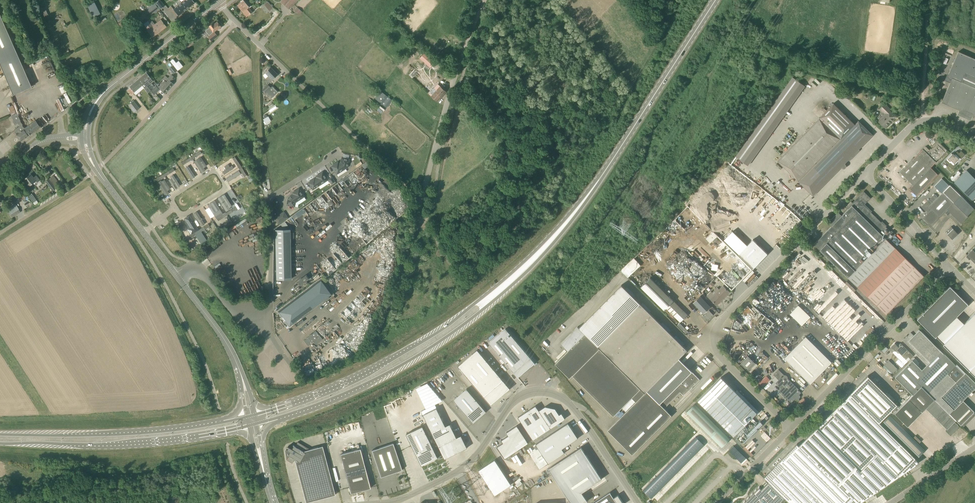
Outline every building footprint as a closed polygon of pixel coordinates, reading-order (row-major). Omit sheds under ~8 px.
[(182,3),(187,9),(195,3),(193,0),(185,0),(182,3)] [(248,8),(251,5),(247,0),(242,0),(241,1),(241,2),(237,5),(246,17),(252,12),(249,8),(248,8)] [(281,2),(289,9),(297,0),(283,0),(281,2)] [(270,11),(273,8),(268,2),(265,5),(270,11)] [(187,9),(182,3),(173,9),(178,16),(187,9)] [(148,17),(159,9),(155,4),(144,12),(148,17)] [(47,23),(51,22),(45,6),(41,8),(47,23)] [(32,86),(0,13),(0,64),(13,95),(32,86)] [(165,25),(161,19),(154,25),(152,21),(150,23),(148,21),(144,24),(145,27),(152,35),(165,25)] [(222,27),(217,21),(213,24),(212,23),(209,26),(210,27),(207,29),(211,34),(207,36),(211,41),(218,36),(214,31),(219,27),(220,28),(222,27)] [(190,38),(184,43),(188,48),(194,43),(190,38)] [(421,63),(428,55),(425,52),(418,60),(421,63)] [(958,52),(948,76),(952,78),(942,102),(974,117),(974,59),(958,52)] [(173,59),(170,61),(178,71),(183,66),(179,61),(176,63),(173,59)] [(173,74),(177,71),(173,66),(169,69),(173,74)] [(270,82),(278,74),(271,67),(265,73),(268,76),(266,78),(270,82)] [(147,73),(138,80),(143,85),(142,85),(144,88),(153,81),(151,78),(147,73)] [(165,80),(159,87),(165,93),(173,84),(171,82),(173,80),(175,78),(172,75),(168,79),(169,80),(167,82),(165,80)] [(748,165),(802,90),(805,86),(793,77),(736,157),(748,165)] [(143,85),(138,80),(130,87),(131,88),(128,90),(132,94),(134,92),(136,95),(144,88),(142,85),(143,85)] [(271,98),(274,95),(269,90),(271,88),(268,84),(262,89),(271,98)] [(154,95),(159,90),(156,86),(151,91),(154,95)] [(440,86),(434,93),(431,91),(428,93),(431,96),(437,101),(447,91),(440,86)] [(386,108),(392,100),(381,91),(375,99),(386,108)] [(134,112),(139,108),(134,100),(128,105),(134,112)] [(855,124),(833,103),(819,118),(777,160),(799,182),(813,196),(873,135),(858,121),(855,124)] [(879,109),(882,111),(882,112),(885,114),(878,121),(885,128),(896,116),(890,110),(890,109),(885,104),(879,109)] [(8,107),(11,115),(17,113),(13,105),(8,107)] [(21,141),(28,136),(24,129),(24,128),(22,125),(23,125),(20,121),(17,113),(11,115),(14,120),(13,121),(15,124),(18,123),(20,126),(13,130),(15,133),(16,133),(16,134),(21,141)] [(24,129),(28,136),(40,127),(36,120),(32,123),(27,126),(24,128),(24,129)] [(937,160),(947,150),(938,141),(930,150),(926,147),(926,146),(925,147),(900,172),(913,185),(910,188),(917,196),(938,174),(931,167),(937,160)] [(955,156),(952,154),(948,159),(950,161),(951,160),(954,163),(959,158),(956,155),(955,156)] [(960,159),(965,165),(969,160),(964,155),(960,159)] [(337,174),(340,172),(347,167),(349,159),(342,158),(341,163),(339,164),(338,162),(332,166),(337,174)] [(194,161),(202,173),(206,170),(204,167),(207,166),(203,160),(200,162),(198,159),(194,161)] [(223,171),(224,174),(234,168),(232,165),(230,167),(229,164),(224,167),(226,169),(223,171)] [(188,166),(185,168),(192,179),(195,177),(188,166)] [(226,178),(228,182),(241,174),(239,170),(226,178)] [(350,177),(346,175),(340,182),(341,183),(343,181),(349,186),(355,179),(356,180),(362,173),(359,171),(359,172),(356,170),(354,172),(356,173),(353,177),(351,176),(350,177)] [(972,199),(974,196),(974,178),(966,170),(954,182),(972,199)] [(327,180),(322,172),(316,176),(317,178),(315,179),(314,179),(308,183),(313,189),(327,180)] [(33,177),(30,174),(24,179),(29,185),(27,187),(29,190),(37,184),(36,183),(40,180),(36,175),(33,177)] [(168,179),(175,190),(178,188),(175,183),(178,181),(174,175),(168,179)] [(53,191),(60,185),(53,176),(46,182),(53,191)] [(931,225),(934,222),(947,209),(961,223),(968,216),(967,215),(974,209),(960,195),(951,186),(950,185),(949,186),(942,178),(934,186),(942,193),(938,197),(935,194),(921,207),(926,212),(927,211),(928,212),(923,217),(931,225)] [(157,182),(165,196),(169,193),(167,190),(170,188),(165,180),(162,181),(161,180),(157,182)] [(333,200),(343,188),(336,182),(326,193),(333,200)] [(295,202),(301,198),(304,197),(299,189),(293,193),(294,194),(292,196),(292,195),(288,198),(287,205),(294,206),(295,202)] [(863,204),(868,198),(864,193),(853,204),(851,201),(847,205),(850,208),(842,216),(838,212),(828,223),(831,226),(814,244),(848,277),(886,315),(924,276),(888,241),(894,235),(863,204)] [(218,198),(226,211),(230,209),(229,208),(232,206),(225,194),(218,198)] [(222,212),(215,200),(211,203),(213,206),(209,208),(215,217),(222,212)] [(12,218),(20,212),(17,207),(9,212),(12,218)] [(295,220),(305,211),(302,207),(292,216),(295,220)] [(275,217),(279,222),(288,215),(284,210),(275,217)] [(334,212),(305,233),(311,241),(340,220),(334,212)] [(199,213),(196,215),(200,223),(206,220),(202,215),(200,216),(199,213)] [(199,230),(190,215),(185,218),(190,227),(187,229),(191,235),(199,230)] [(291,226),(276,226),(276,276),(291,276),(291,226)] [(952,239),(957,234),(951,227),(945,232),(952,239)] [(196,235),(201,243),(206,240),(201,232),(200,232),(196,235)] [(761,232),(747,246),(761,260),(775,246),(761,232)] [(967,255),(974,263),(974,247),(967,255)] [(322,275),(277,308),(289,324),(334,292),(322,275)] [(304,277),(296,283),(299,287),(307,281),(304,277)] [(688,314),(673,300),(650,278),(641,287),(664,309),(666,307),(680,322),(688,314)] [(729,292),(723,286),(720,290),(717,287),(712,292),(711,291),(707,295),(711,299),(717,305),(729,292)] [(935,338),(937,337),(953,319),(968,305),(950,286),(917,319),(935,338)] [(640,303),(598,346),(645,393),(686,351),(687,350),(684,347),(640,303)] [(706,321),(713,315),(709,310),(702,317),(706,321)] [(961,327),(953,319),(937,337),(944,344),(943,344),(969,370),(974,365),(974,313),(961,327)] [(569,350),(585,333),(578,326),(562,343),(569,350)] [(308,345),(305,347),(307,350),(309,353),(313,357),(314,359),(320,355),(311,344),(318,337),(316,334),(320,330),(319,328),(304,341),(308,345)] [(489,343),(518,377),(535,363),(505,329),(489,343)] [(913,395),(921,386),(934,399),(950,414),(956,420),(961,425),(974,412),(963,400),(974,388),(974,382),(965,372),(964,373),(945,354),(944,354),(919,329),(914,335),(911,332),(903,340),(927,364),(922,370),(917,365),(920,363),(915,357),(895,377),(913,395)] [(632,397),(636,402),(645,393),(598,346),(585,333),(569,350),(555,364),(569,378),(573,375),(613,416),(632,397)] [(810,383),(831,362),(832,362),(806,337),(785,358),(810,383)] [(913,356),(900,343),(899,344),(898,344),(897,345),(895,343),(891,347),(892,348),(890,349),(890,350),(904,365),(913,356)] [(477,349),(458,365),(491,404),(510,388),(477,349)] [(684,395),(700,379),(692,371),(699,364),(686,351),(645,393),(636,402),(608,430),(632,455),(671,415),(664,408),(680,392),(684,395)] [(755,363),(748,356),(741,363),(748,370),(755,363)] [(893,373),(897,368),(889,360),(884,364),(893,373)] [(799,400),(799,398),(800,398),(800,397),(800,396),(800,395),(799,395),(801,393),(798,389),(799,389),(788,378),(779,369),(774,374),(779,380),(778,381),(799,400)] [(770,380),(767,376),(759,383),(762,387),(770,380)] [(801,444),(799,446),(797,444),(780,461),(764,477),(784,497),(791,502),(842,502),(850,496),(849,495),(855,488),(861,494),(873,482),(874,480),(879,475),(867,464),(877,454),(898,475),(915,458),(880,422),(897,405),(868,376),(851,394),(832,412),(801,444)] [(698,400),(744,447),(762,429),(764,426),(768,423),(721,377),(698,400)] [(799,400),(778,381),(776,383),(781,388),(778,391),(788,400),(791,403),(796,398),(797,400),(798,400),(799,400)] [(416,387),(426,407),(442,399),(440,397),(439,397),(438,394),(427,382),(416,387)] [(950,414),(934,399),(921,386),(913,395),(894,413),(907,426),(925,408),(947,429),(946,430),(951,435),(959,426),(954,422),(956,420),(950,414)] [(454,400),(473,422),(486,411),(467,389),(454,400)] [(730,440),(694,403),(686,412),(721,447),(730,440)] [(518,418),(533,440),(565,419),(561,413),(559,415),(555,409),(545,407),(539,411),(535,406),(518,418)] [(422,415),(444,459),(466,448),(462,436),(456,438),(451,425),(444,427),(437,409),(422,415)] [(881,423),(918,458),(926,449),(889,415),(881,423)] [(536,444),(548,463),(565,453),(562,448),(578,438),(568,423),(536,444)] [(529,443),(517,424),(507,431),(509,435),(502,439),(504,442),(498,446),(506,458),(529,443)] [(423,426),(406,434),(422,466),(438,457),(423,426)] [(696,436),(643,490),(651,498),(705,444),(696,436)] [(310,449),(298,442),(295,446),(293,445),(293,446),(292,449),(288,447),(287,449),(286,449),(290,452),(288,454),(288,455),(290,456),(287,460),(292,463),(294,459),(306,502),(335,495),(322,446),(310,449)] [(402,470),(393,443),(372,450),(381,477),(402,470)] [(742,453),(734,445),(729,451),(737,459),(739,457),(742,453)] [(571,502),(584,502),(588,501),(582,492),(602,479),(581,447),(549,468),(571,502)] [(350,493),(365,489),(370,488),(360,449),(340,454),(350,493)] [(495,460),(479,471),(495,496),(512,485),(495,460)] [(785,498),(769,482),(761,489),(760,488),(744,502),(780,502),(785,498)] [(594,502),(617,502),(610,492),(594,502)]
